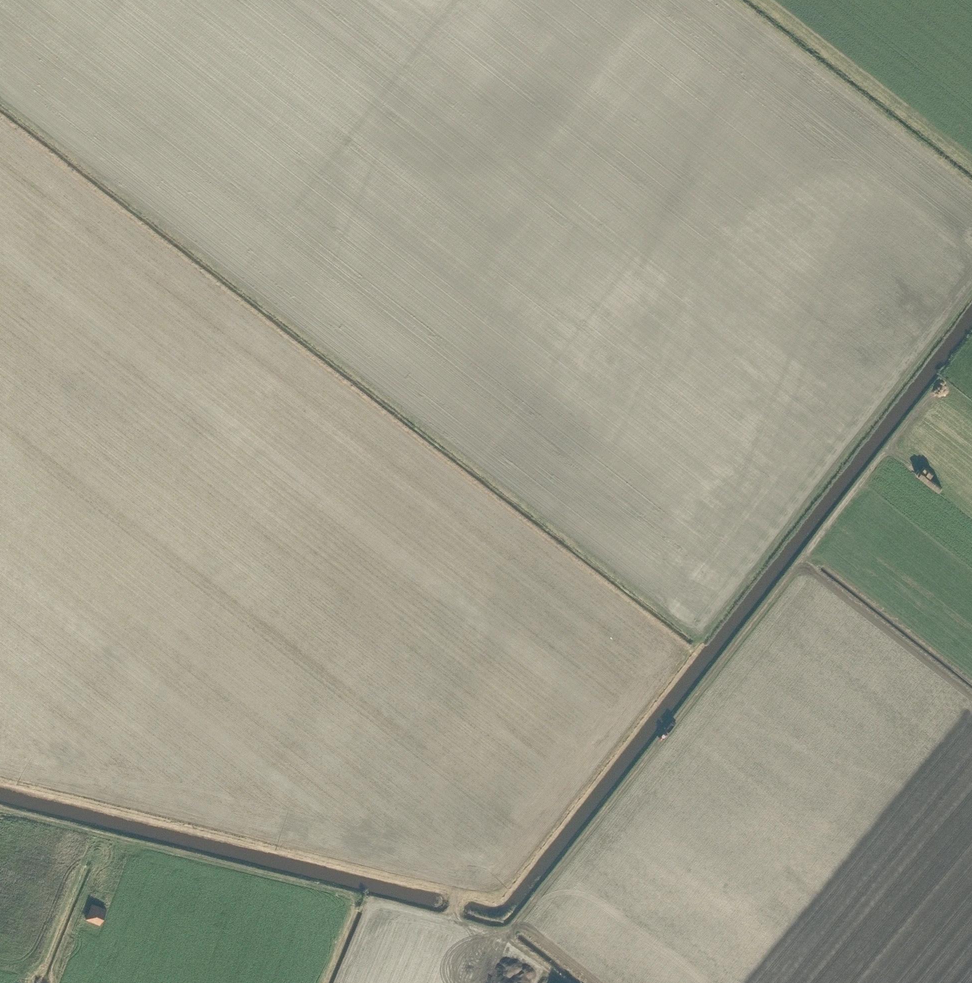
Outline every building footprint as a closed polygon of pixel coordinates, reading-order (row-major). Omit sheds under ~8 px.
[(93,903),(86,919),(100,925),(107,909),(93,903)]
